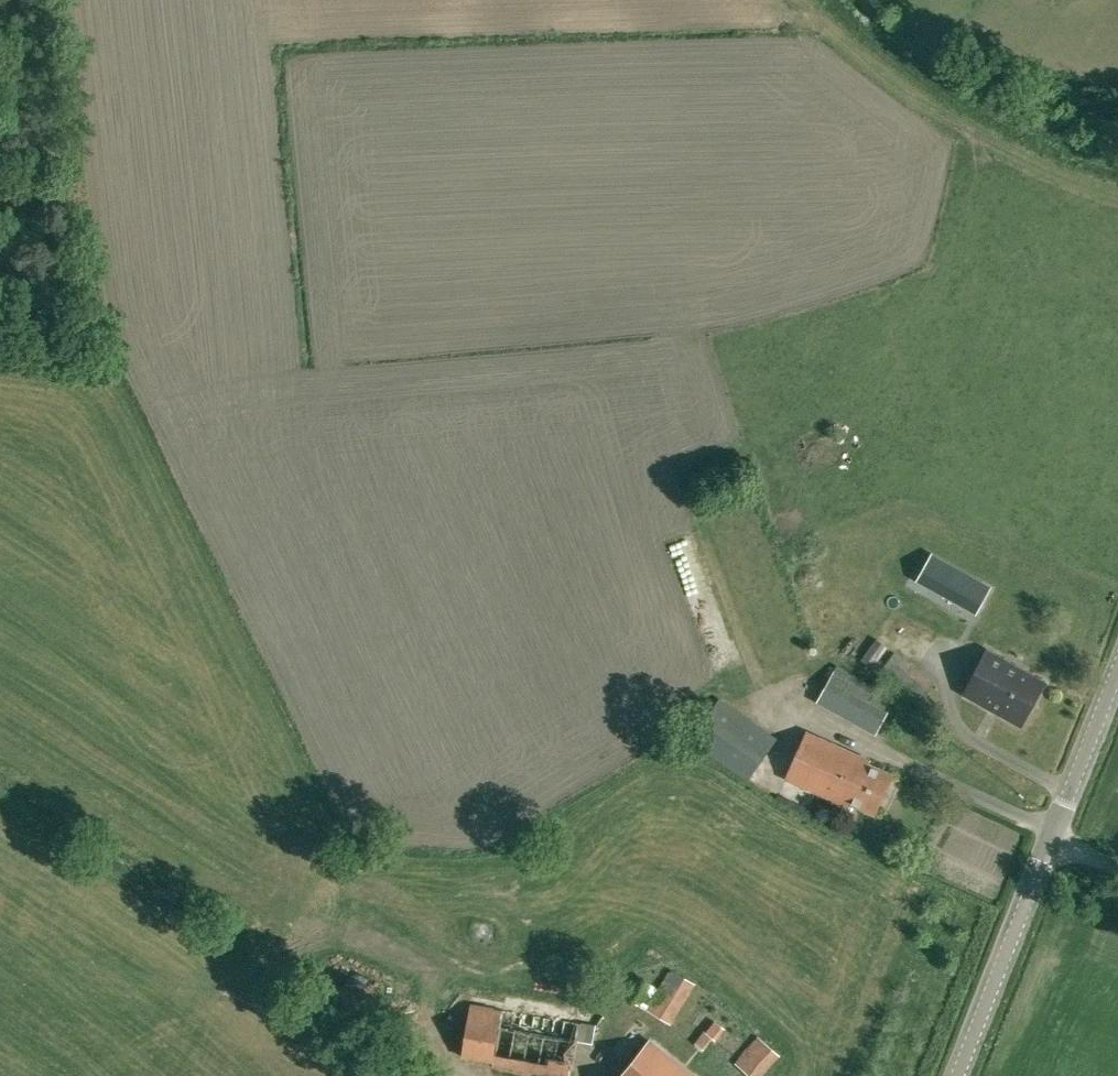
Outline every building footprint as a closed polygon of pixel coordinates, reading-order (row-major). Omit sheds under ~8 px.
[(930,587),(963,605),(978,580),(951,565),(944,561),(934,579),(930,587)] [(975,672),(1033,704),(1045,682),(1006,660),(1013,648),(994,638),(988,650),(987,650),(975,672)] [(896,650),(879,674),(916,705),(916,707),(927,716),(938,702),(927,694),(936,682),(896,650)] [(895,698),(837,665),(817,702),(876,734),(895,698)] [(1033,704),(975,672),(963,694),(1021,726),(1033,704)] [(775,739),(719,700),(692,739),(748,778),(775,739)] [(874,813),(891,774),(868,764),(869,760),(807,732),(786,778),(839,802),(841,798),(874,813)] [(659,988),(639,977),(627,998),(646,1009),(671,1024),(695,983),(670,969),(659,988)] [(483,1060),(483,1062),(493,1064),(492,1068),(539,1075),(569,1075),(570,1068),(574,1069),(579,1041),(594,1043),(597,1023),(579,1021),(492,1007),(492,1008),(470,1005),(462,1056),(483,1060)] [(715,1020),(706,1032),(704,1031),(695,1043),(704,1050),(712,1038),(716,1041),(725,1029),(715,1020)] [(781,1056),(758,1036),(735,1063),(750,1075),(764,1075),(781,1056)] [(651,1041),(622,1075),(693,1075),(651,1041)]
